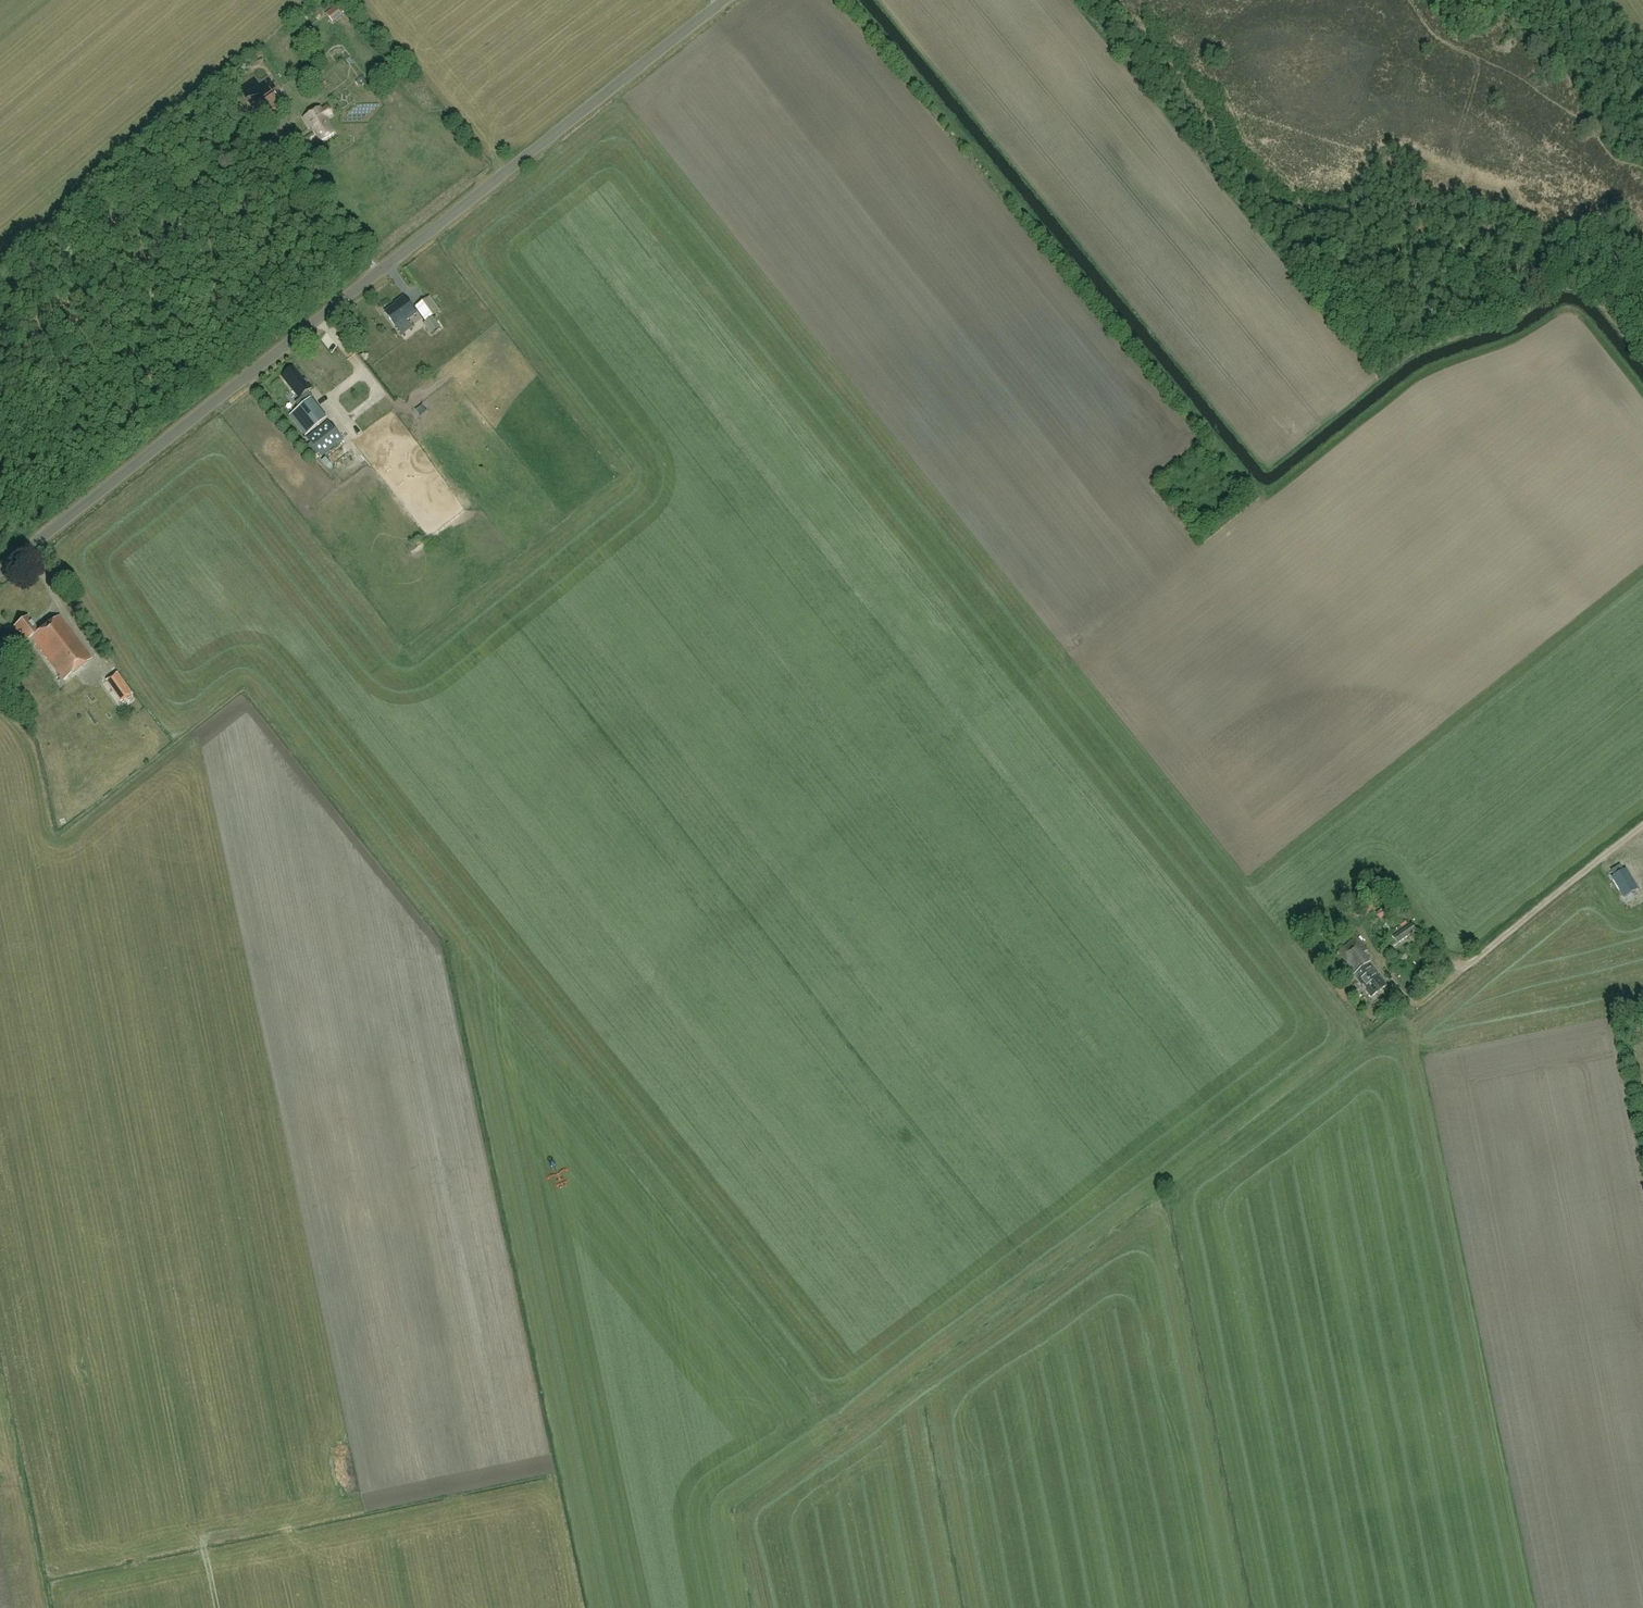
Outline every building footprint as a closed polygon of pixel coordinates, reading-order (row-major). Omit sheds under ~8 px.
[(336,4),(326,13),(333,22),(343,13),(336,4)] [(286,107),(275,92),(252,108),(263,123),(286,107)] [(326,119),(336,115),(332,106),(323,110),(326,119)] [(321,141),(335,133),(320,108),(304,118),(310,128),(313,126),(321,141)] [(395,305),(385,313),(395,326),(405,318),(406,320),(416,313),(404,296),(394,303),(395,305)] [(432,316),(424,323),(431,333),(440,327),(432,316)] [(282,377),(299,398),(312,388),(305,379),(303,380),(293,367),(282,377)] [(313,397),(308,391),(299,398),(300,399),(296,403),(300,408),(311,399),(313,397)] [(311,399),(290,416),(305,436),(327,418),(311,399)] [(328,421),(307,437),(322,456),(343,440),(328,421)] [(31,637),(37,645),(64,680),(92,658),(59,615),(39,631),(27,617),(14,627),(26,642),(31,637)] [(107,681),(116,695),(121,702),(133,694),(127,687),(118,673),(107,681)] [(1619,862),(1610,868),(1615,876),(1613,877),(1624,896),(1637,888),(1626,869),(1624,870),(1619,862)] [(1377,913),(1380,918),(1394,910),(1397,914),(1402,911),(1396,901),(1383,909),(1382,909),(1382,910),(1377,913)] [(1393,947),(1409,936),(1410,939),(1414,937),(1412,934),(1416,931),(1410,922),(1407,924),(1405,921),(1400,924),(1402,927),(1397,931),(1397,930),(1396,930),(1397,931),(1391,935),(1395,940),(1391,944),(1393,947)] [(1356,937),(1337,952),(1355,974),(1354,975),(1372,998),(1387,986),(1381,977),(1379,978),(1377,975),(1378,974),(1375,970),(1374,971),(1372,969),(1374,968),(1370,963),(1371,963),(1364,954),(1367,951),(1356,937)]
